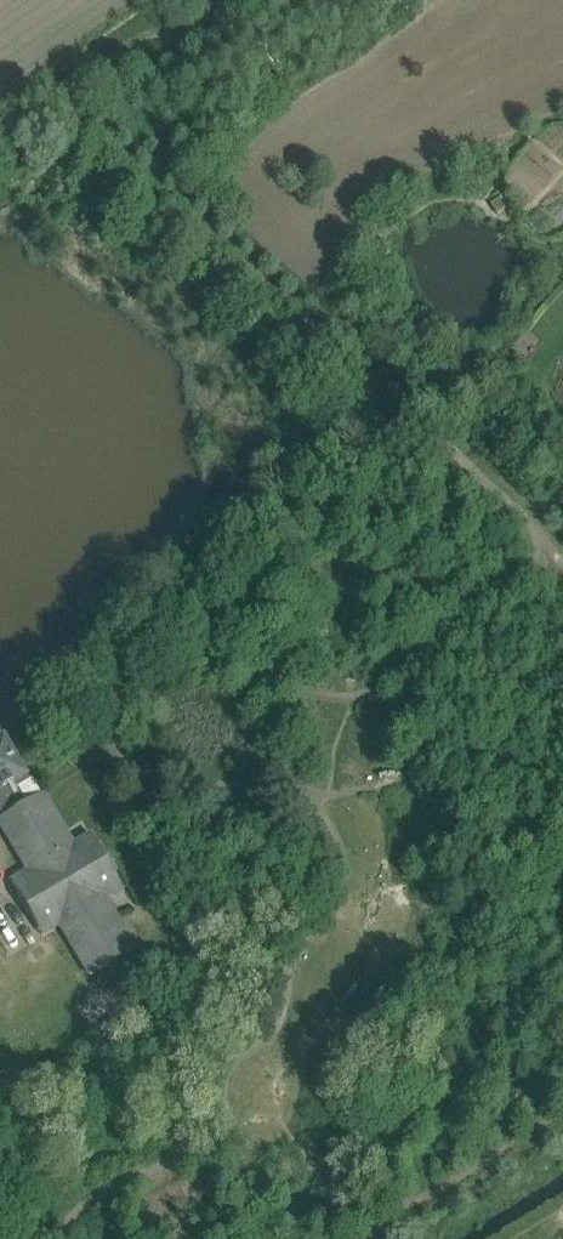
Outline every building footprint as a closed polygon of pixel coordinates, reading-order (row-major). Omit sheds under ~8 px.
[(498,213),(507,206),(500,197),(491,203),(498,213)] [(17,758),(3,735),(0,737),(0,797),(28,775),(28,774),(27,775),(17,758)] [(28,775),(0,797),(0,817),(1,818),(0,819),(0,823),(29,871),(11,882),(16,892),(36,925),(42,935),(52,929),(60,924),(91,976),(135,949),(117,919),(104,898),(122,887),(91,834),(73,845),(43,794),(40,795),(28,775)]
